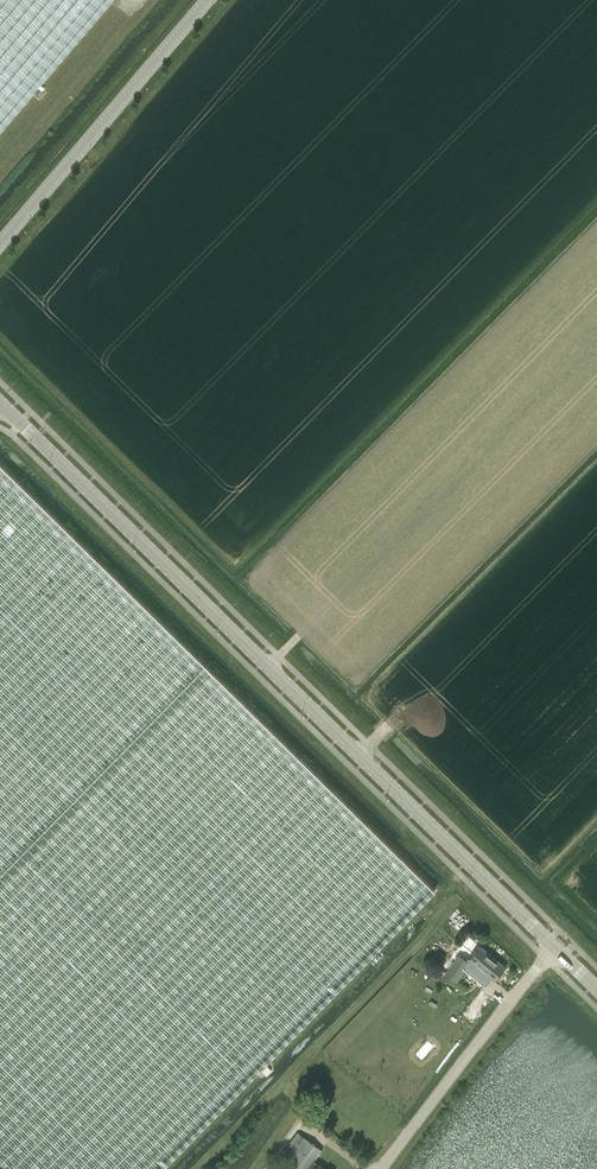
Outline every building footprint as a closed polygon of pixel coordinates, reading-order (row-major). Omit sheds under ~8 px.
[(111,0),(0,0),(0,131),(111,0)] [(36,94),(40,98),(44,93),(40,89),(36,94)] [(434,890),(0,465),(0,1168),(160,1168),(434,890)] [(469,960),(494,981),(506,967),(469,936),(460,946),(472,956),(469,960)] [(470,963),(459,955),(446,973),(457,981),(470,963)] [(322,1150),(298,1132),(274,1163),(281,1167),(280,1168),(308,1168),(322,1150)]
